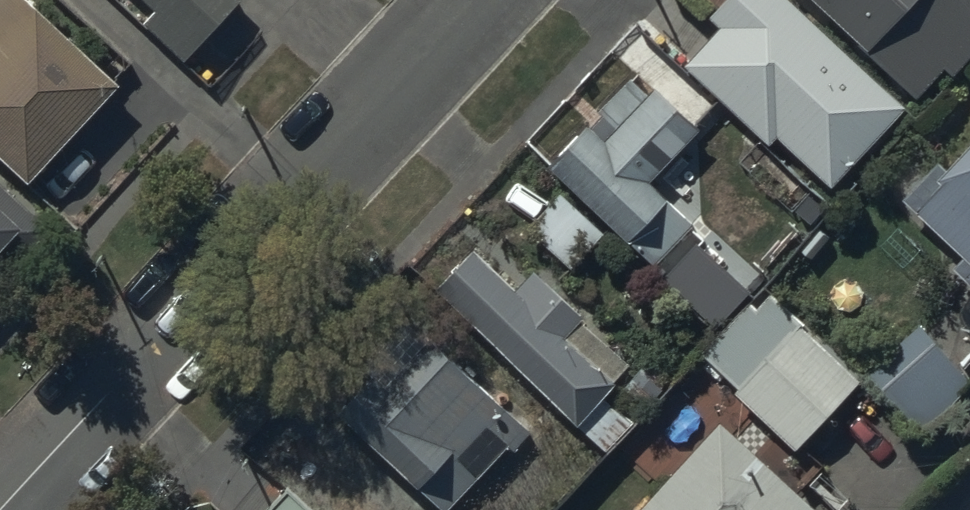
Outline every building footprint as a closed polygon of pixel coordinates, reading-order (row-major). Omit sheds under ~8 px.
[(37,0),(0,0),(0,145),(25,167),(114,70),(37,0)] [(156,1),(143,15),(183,52),(231,0),(155,0),(156,1)] [(799,0),(709,0),(702,7),(716,20),(681,57),(766,136),(776,126),(829,176),(904,98),(799,0)] [(917,98),(944,69),(953,77),(969,58),(969,0),(811,0),(917,98)] [(697,118),(652,76),(602,130),(585,114),(544,158),(652,258),(692,216),(646,172),(697,118)] [(936,166),(939,172),(910,203),(969,257),(969,129),(936,166)] [(47,220),(0,176),(0,270),(47,220)] [(469,238),(430,280),(574,410),(609,372),(560,328),(580,306),(529,260),(513,278),(469,238)] [(755,302),(745,293),(700,348),(735,377),(728,386),(798,443),(864,362),(769,285),(755,302)] [(867,364),(922,424),(969,379),(969,367),(921,314),(867,364)] [(532,428),(428,333),(384,381),(368,366),(335,402),(445,504),(505,439),(514,447),(532,428)] [(609,509),(824,509),(718,414),(642,491),(635,485),(609,509)] [(274,509),(312,509),(292,491),(274,509)]
